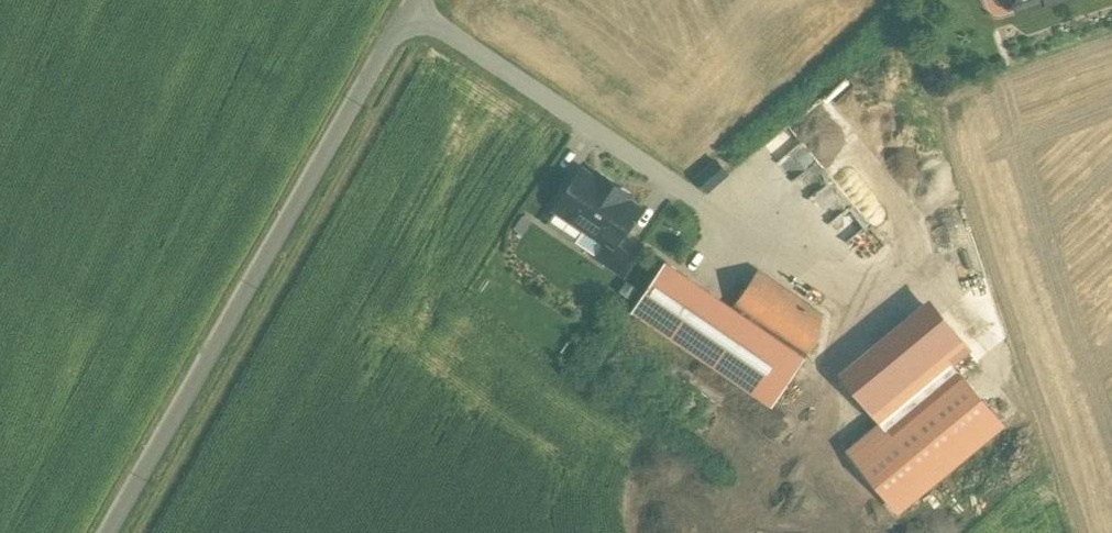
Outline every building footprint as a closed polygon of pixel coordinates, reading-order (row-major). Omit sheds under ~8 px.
[(1011,6),(1016,8),(1017,11),(1050,0),(1009,0),(1011,6)] [(821,161),(797,181),(847,241),(871,222),(821,161)] [(556,208),(557,209),(548,223),(575,241),(584,227),(613,246),(621,234),(625,236),(633,223),(630,221),(638,208),(624,199),(628,193),(599,174),(595,179),(581,170),(556,208)] [(531,221),(522,215),(513,228),(522,235),(531,221)] [(735,303),(732,307),(665,262),(631,311),(771,405),(807,352),(735,303)] [(757,270),(735,303),(807,352),(820,334),(823,315),(757,270)] [(911,274),(843,330),(877,370),(921,333),(945,314),(911,274)] [(921,333),(877,370),(888,383),(932,346),(921,333)] [(952,365),(849,449),(898,509),(1001,424),(952,365)]
